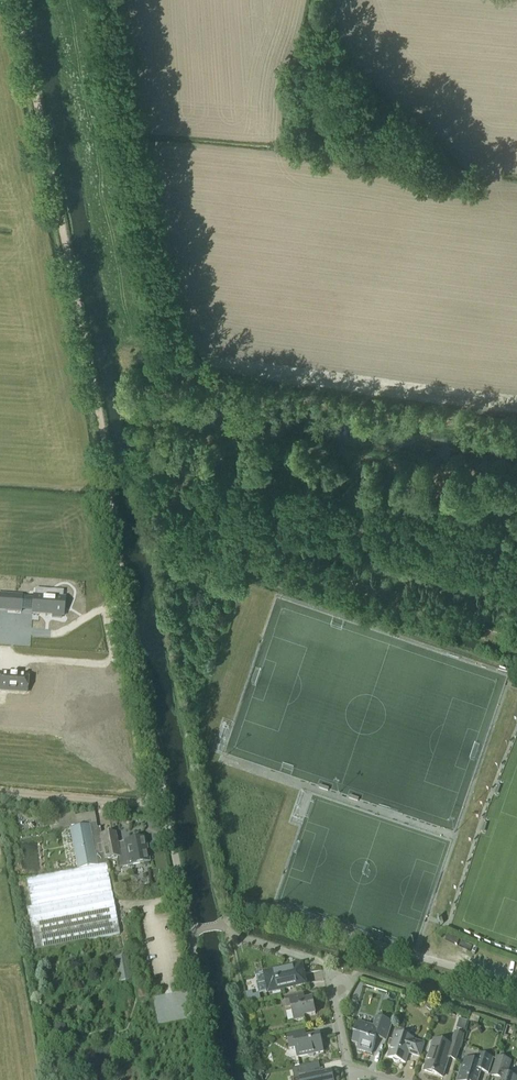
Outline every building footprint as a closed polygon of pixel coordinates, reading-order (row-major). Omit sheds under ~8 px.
[(21,612),(21,611),(22,599),(22,597),(0,596),(0,611),(21,612)] [(33,612),(33,614),(52,616),(52,618),(61,619),(61,616),(63,617),(65,599),(63,599),(35,597),(34,597),(34,599),(33,612)] [(27,693),(28,676),(0,674),(0,691),(27,693)] [(74,812),(48,817),(51,832),(70,828),(78,870),(107,864),(107,860),(118,858),(120,867),(146,862),(149,861),(146,847),(145,839),(124,842),(117,843),(115,834),(99,837),(94,813),(75,817),(74,812)] [(78,870),(26,879),(32,907),(27,908),(35,951),(120,934),(107,864),(78,870)] [(259,994),(305,984),(301,966),(255,976),(259,994)] [(316,1015),(312,999),(305,1000),(304,995),(286,999),(288,1008),(292,1008),(295,1022),(304,1020),(304,1017),(316,1015)] [(376,1028),(358,1022),(354,1036),(355,1036),(355,1039),(356,1045),(358,1046),(357,1050),(372,1055),(378,1038),(386,1040),(386,1041),(387,1041),(392,1023),(394,1018),(388,1016),(386,1021),(377,1018),(376,1019),(379,1019),(376,1028)] [(55,1044),(67,1042),(65,1024),(52,1026),(55,1044)] [(298,1058),(307,1056),(309,1057),(313,1056),(314,1055),(324,1053),(322,1044),(323,1042),(323,1038),(320,1037),(320,1036),(307,1039),(305,1031),(287,1035),(290,1049),(296,1048),(298,1058)] [(400,1063),(401,1062),(406,1064),(409,1053),(412,1054),(411,1055),(420,1057),(424,1045),(413,1041),(413,1040),(396,1035),(389,1058),(393,1060),(393,1061),(394,1062),(395,1063),(395,1064),(396,1064),(397,1064),(398,1064),(399,1064),(400,1064),(400,1063)] [(457,1061),(464,1038),(456,1035),(452,1047),(434,1042),(425,1072),(427,1073),(427,1072),(434,1074),(434,1075),(443,1078),(446,1068),(449,1061),(448,1060),(449,1059),(457,1061)] [(493,1059),(479,1055),(476,1063),(464,1059),(458,1079),(478,1079),(481,1072),(488,1075),(493,1059)] [(509,1076),(508,1073),(511,1062),(498,1058),(493,1074),(500,1077),(499,1079),(516,1079),(509,1076)] [(291,1079),(292,1079),(333,1079),(331,1070),(308,1075),(306,1067),(300,1068),(300,1067),(294,1068),(294,1070),(293,1070),(295,1079),(291,1079)]
